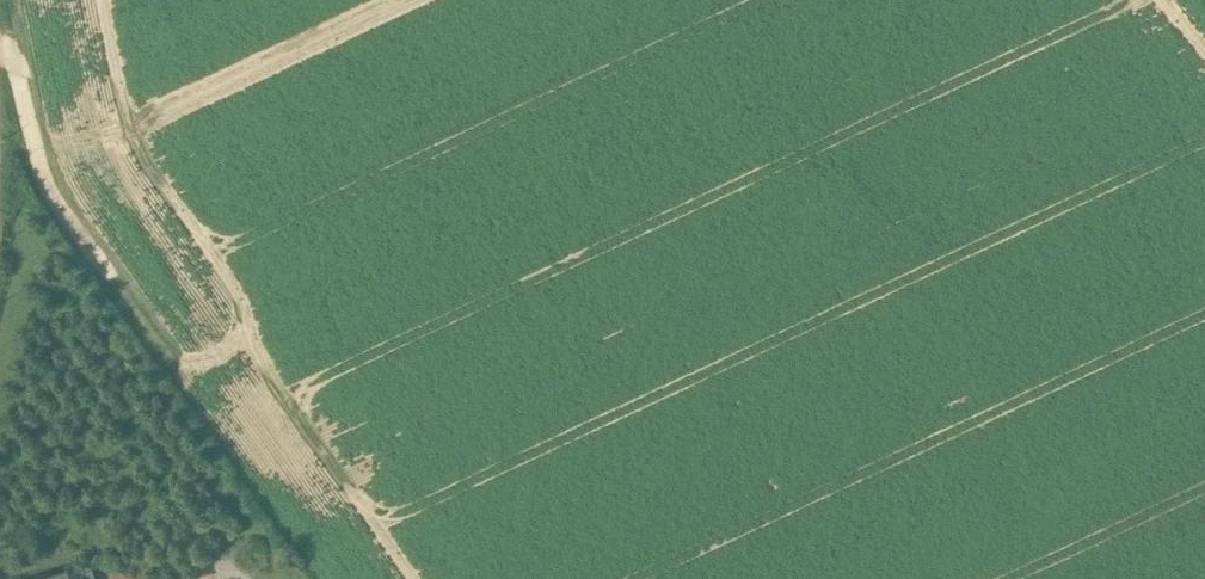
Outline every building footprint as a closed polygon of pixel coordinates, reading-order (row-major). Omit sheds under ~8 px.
[(32,578),(72,578),(70,572),(69,568),(32,578)]
